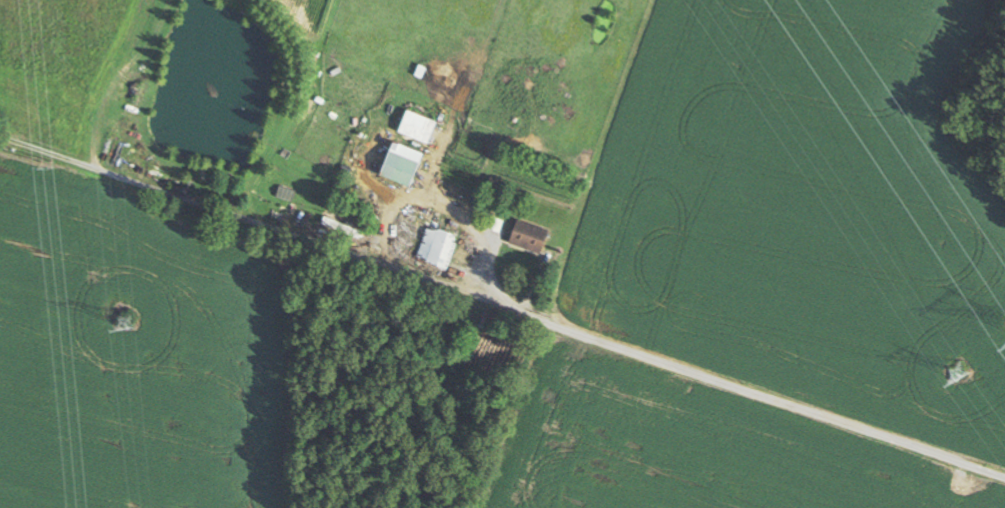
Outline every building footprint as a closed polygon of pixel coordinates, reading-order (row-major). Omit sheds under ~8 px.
[(428,143),(437,121),(407,109),(398,132),(428,143)] [(381,174),(411,186),(420,161),(391,150),(381,174)] [(281,210),(285,200),(257,189),(254,199),(281,210)] [(353,237),(356,231),(326,215),(322,221),(353,237)] [(541,253),(550,230),(518,218),(510,242),(541,253)] [(417,258),(448,268),(459,235),(428,224),(417,258)]
